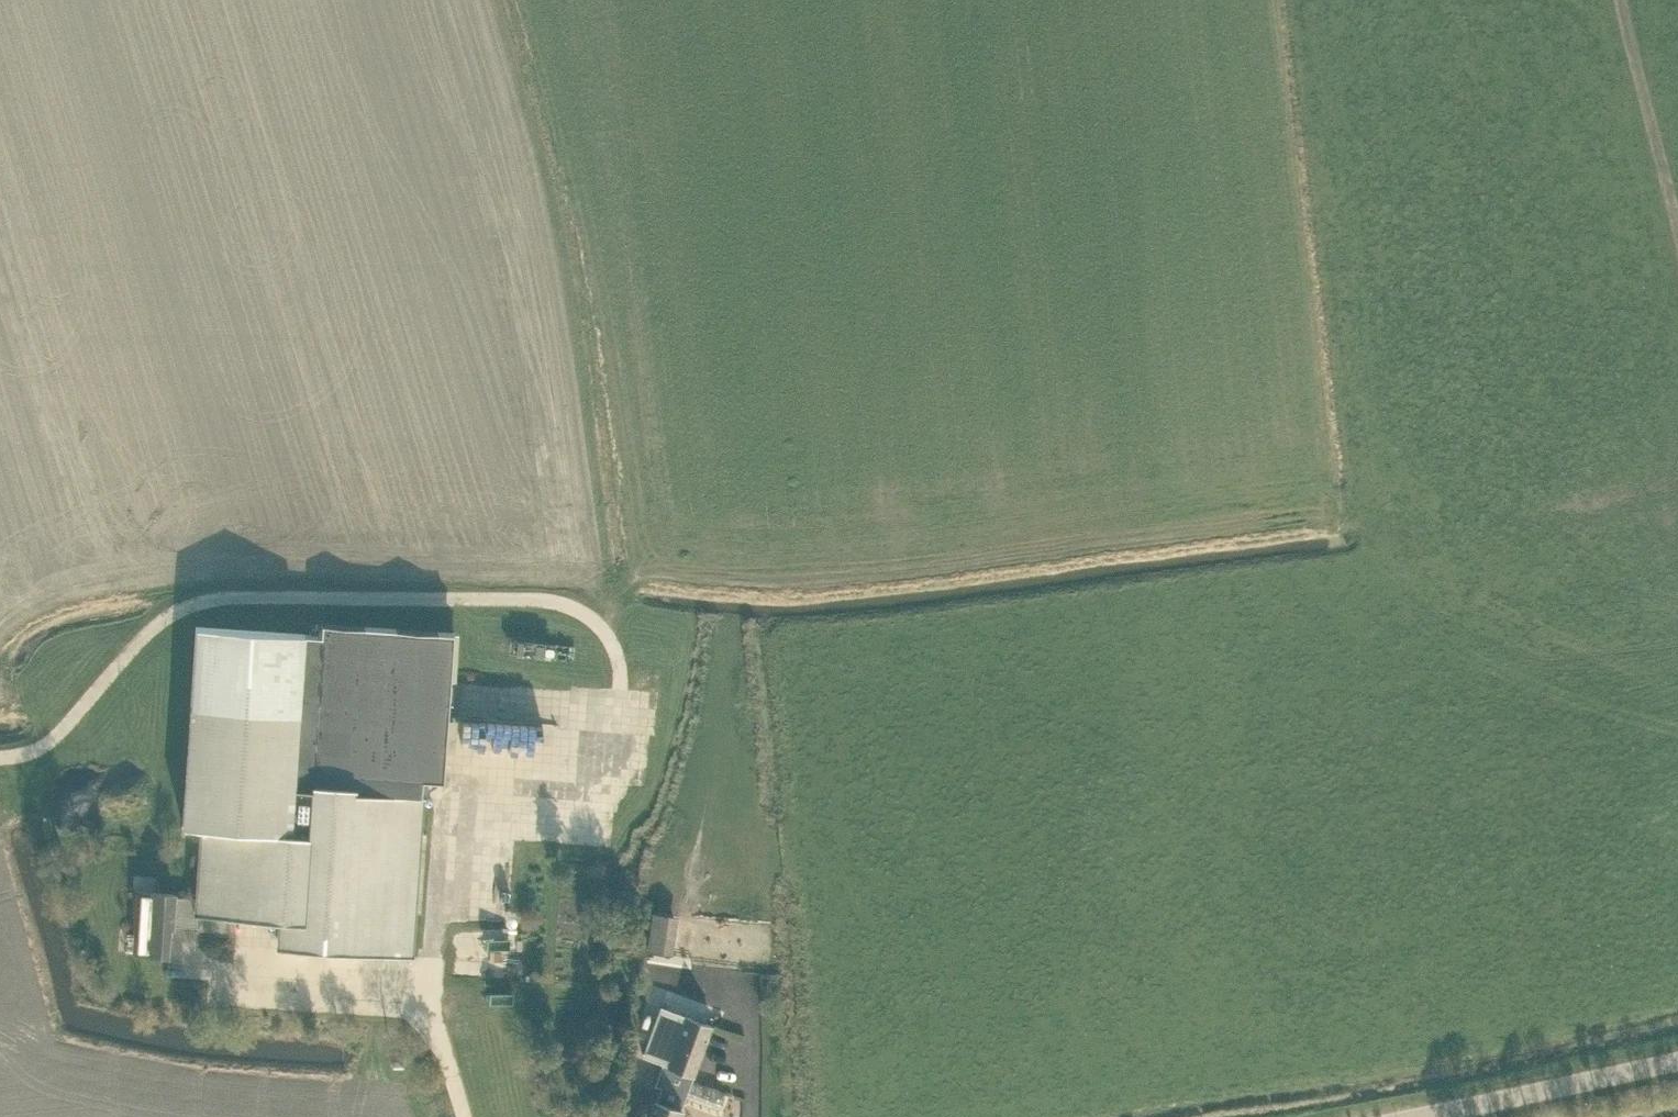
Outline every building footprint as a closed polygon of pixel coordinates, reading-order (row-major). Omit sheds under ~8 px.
[(451,634),(322,625),(312,771),(441,780),(451,634)] [(199,899),(197,926),(197,929),(234,932),(235,918),(285,922),(283,948),(407,956),(419,797),(295,788),(307,635),(198,627),(182,828),(204,830),(199,899)] [(197,926),(199,899),(174,898),(174,895),(136,892),(134,936),(139,936),(138,954),(167,955),(169,928),(173,928),(173,924),(197,926)] [(649,952),(671,955),(676,920),(654,917),(649,952)] [(528,976),(528,958),(500,958),(499,976),(528,976)] [(642,1116),(678,1116),(713,1026),(687,1016),(660,1007),(642,1056),(662,1064),(656,1079),(660,1080),(653,1099),(656,1100),(651,1114),(645,1112),(642,1116)]
